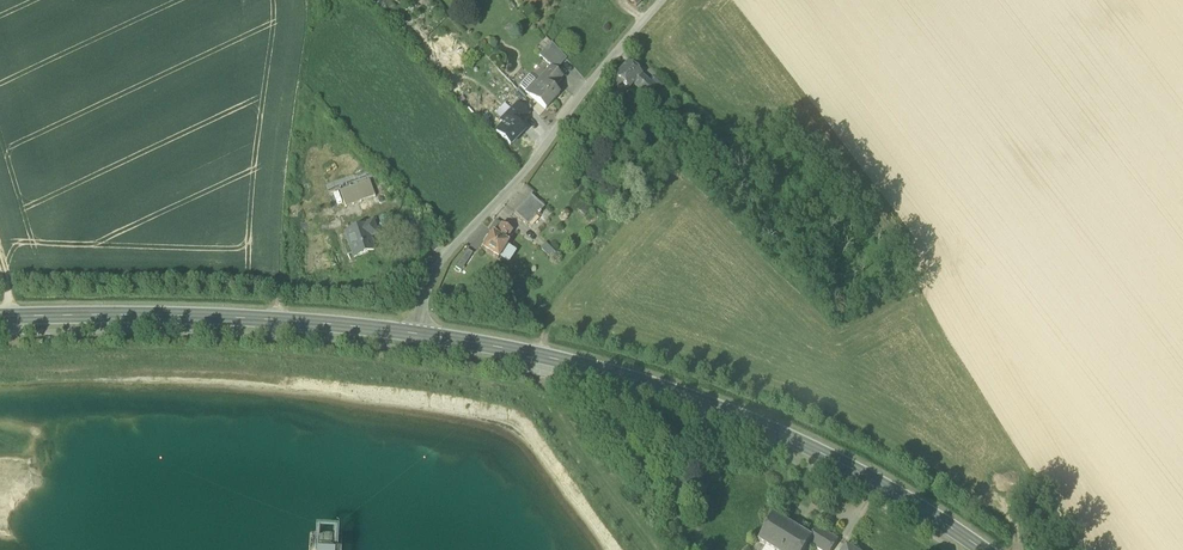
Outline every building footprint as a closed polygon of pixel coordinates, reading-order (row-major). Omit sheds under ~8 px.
[(636,8),(643,0),(627,0),(636,8)] [(551,67),(556,71),(566,60),(551,43),(539,57),(551,67)] [(629,90),(633,85),(642,75),(628,63),(615,77),(629,90)] [(530,97),(546,110),(559,95),(553,89),(563,77),(556,71),(551,67),(541,78),(537,83),(535,85),(533,84),(538,88),(530,97)] [(656,88),(642,75),(633,85),(648,97),(656,88)] [(535,85),(537,83),(529,76),(519,87),(526,92),(533,84),(535,85)] [(651,82),(662,92),(667,86),(656,77),(651,82)] [(538,88),(533,84),(526,92),(530,97),(538,88)] [(510,118),(518,126),(529,115),(518,104),(502,120),(505,123),(510,118)] [(496,133),(510,147),(525,132),(518,126),(510,118),(505,123),(496,133)] [(340,192),(346,208),(375,197),(370,181),(340,192)] [(528,225),(537,215),(540,217),(541,215),(539,213),(544,208),(531,196),(515,213),(528,225)] [(592,207),(583,201),(577,211),(585,217),(592,207)] [(491,233),(493,234),(501,223),(496,220),(489,231),(491,233)] [(482,249),(497,259),(498,257),(507,245),(508,243),(504,241),(511,231),(501,223),(493,234),(491,233),(481,248),(482,249)] [(346,233),(355,258),(374,251),(369,237),(376,234),(372,224),(346,233)] [(556,252),(546,243),(540,249),(550,258),(556,252)] [(517,252),(507,245),(498,257),(509,264),(517,252)] [(455,268),(461,271),(473,253),(467,249),(455,268)] [(810,544),(809,544),(812,538),(811,537),(810,537),(774,515),(759,542),(767,546),(773,549),(807,549),(810,544)] [(819,549),(833,549),(839,540),(818,527),(811,537),(812,538),(809,544),(810,544),(819,549)]
